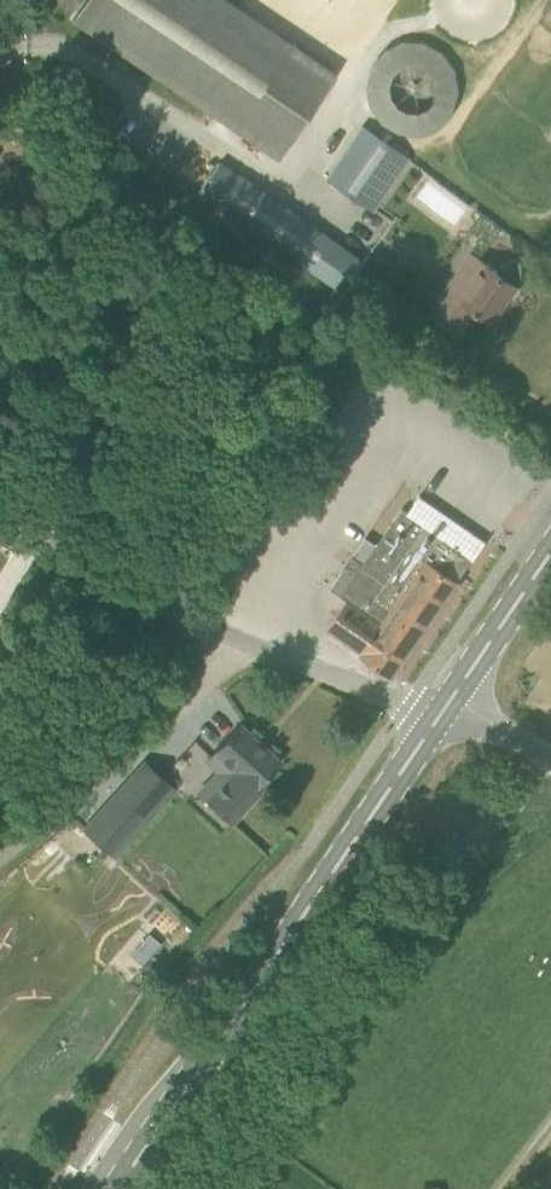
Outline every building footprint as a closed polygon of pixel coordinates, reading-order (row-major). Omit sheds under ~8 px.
[(227,0),(84,0),(72,18),(279,157),(335,73),(227,0)] [(388,138),(463,108),(432,31),(357,61),(388,138)] [(405,155),(382,140),(362,126),(326,177),(369,207),(405,155)] [(199,190),(307,266),(327,238),(240,176),(239,178),(217,163),(199,190)] [(473,254),(431,315),(458,332),(476,308),(493,320),(517,284),(482,260),(473,254)] [(403,508),(364,563),(354,556),(331,588),(349,600),(329,629),(364,653),(394,676),(487,540),(420,495),(408,512),(403,508)] [(223,759),(235,769),(207,799),(212,803),(208,807),(222,819),(225,816),(231,821),(258,791),(255,788),(279,761),(239,724),(208,759),(216,767),(223,759)] [(171,785),(146,762),(85,829),(110,852),(171,785)] [(531,791),(516,782),(508,796),(523,805),(531,791)] [(159,943),(148,933),(141,942),(152,951),(159,943)]
